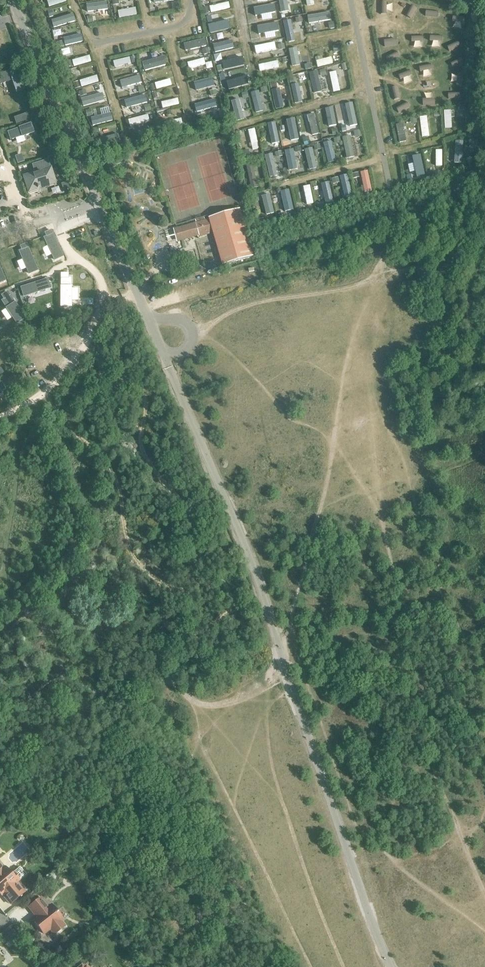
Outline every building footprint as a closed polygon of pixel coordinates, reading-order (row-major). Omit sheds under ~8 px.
[(45,9),(62,4),(61,0),(54,0),(44,3),(45,9)] [(473,9),(477,4),(472,0),(468,0),(466,2),(473,9)] [(210,7),(211,13),(230,8),(229,2),(210,7)] [(103,3),(85,5),(86,12),(97,10),(98,13),(102,13),(101,10),(104,9),(103,3)] [(416,8),(411,6),(405,15),(410,18),(416,8)] [(136,8),(118,11),(119,18),(137,15),(136,8)] [(50,23),(52,29),(73,23),(71,17),(63,19),(61,16),(53,18),(54,22),(50,23)] [(209,26),(211,33),(233,28),(231,21),(209,26)] [(273,24),(254,28),(255,34),(259,33),(260,35),(263,35),(262,32),(274,30),(273,24)] [(64,36),(66,46),(82,43),(80,37),(73,39),(72,35),(71,35),(70,35),(64,36)] [(205,39),(184,44),(186,51),(207,46),(205,39)] [(460,46),(458,41),(448,46),(450,51),(460,46)] [(214,47),(215,53),(233,48),(231,42),(214,47)] [(274,43),(255,47),(256,53),(276,49),(274,43)] [(399,57),(397,52),(387,57),(389,62),(399,57)] [(74,60),(75,65),(91,61),(89,55),(74,60)] [(130,58),(114,62),(115,67),(131,64),(130,58)] [(464,63),(461,58),(451,63),(454,68),(464,63)] [(167,59),(148,64),(150,70),(168,65),(167,59)] [(188,63),(189,68),(190,69),(198,66),(199,69),(204,68),(203,65),(206,65),(204,59),(188,63)] [(225,65),(226,71),(244,67),(242,61),(230,63),(230,60),(225,61),(226,64),(225,65)] [(277,61),(264,64),(265,69),(278,66),(277,61)] [(0,74),(0,84),(12,80),(16,92),(24,89),(17,68),(0,74)] [(315,94),(322,92),(317,71),(309,73),(315,94)] [(411,76),(409,71),(399,74),(401,79),(411,76)] [(80,81),(82,87),(99,82),(97,76),(80,81)] [(135,77),(119,81),(121,88),(131,85),(132,88),(134,87),(133,84),(137,83),(135,77)] [(170,79),(155,84),(157,90),(172,85),(170,79)] [(208,79),(192,83),(193,90),(204,87),(205,89),(207,88),(207,87),(210,86),(208,79)] [(396,87),(391,89),(394,99),(399,98),(396,87)] [(278,89),(272,90),(275,109),(282,108),(279,95),(282,95),(280,90),(278,90),(278,89)] [(90,99),(91,105),(106,100),(105,95),(90,99)] [(252,96),(256,113),(262,112),(258,95),(252,96)] [(139,96),(124,100),(126,106),(133,104),(133,107),(141,104),(139,96)] [(178,99),(162,103),(163,109),(179,105),(178,99)] [(209,101),(194,105),(195,111),(210,107),(209,101)] [(233,102),(237,119),(242,117),(240,107),(244,107),(242,101),(239,102),(238,101),(233,102)] [(397,108),(399,113),(409,108),(407,103),(397,108)] [(92,120),(93,126),(110,122),(109,116),(102,118),(101,114),(95,116),(96,119),(92,120)] [(148,115),(129,120),(130,127),(134,126),(134,128),(137,127),(137,125),(143,124),(144,126),(151,124),(148,115)] [(181,119),(164,123),(165,129),(183,125),(181,119)] [(275,123),(269,124),(273,143),(280,142),(275,123)] [(30,124),(7,132),(10,141),(33,132),(30,124)] [(248,130),(253,149),(259,148),(254,128),(248,130)] [(98,146),(120,141),(119,134),(104,138),(103,135),(101,135),(101,138),(97,139),(98,146)] [(273,154),(265,155),(270,178),(278,176),(273,154)] [(416,164),(412,165),(414,174),(424,172),(422,156),(414,157),(416,164)] [(247,165),(252,189),(259,188),(253,164),(247,165)] [(37,188),(37,189),(55,184),(50,168),(24,177),(26,185),(29,184),(30,188),(37,188)] [(290,191),(283,192),(289,216),(295,214),(290,191)] [(264,196),(269,216),(276,215),(271,195),(264,196)] [(222,265),(254,256),(241,209),(209,218),(209,219),(202,221),(202,218),(196,220),(197,222),(195,223),(195,225),(178,230),(181,239),(198,235),(199,237),(213,233),(222,265)] [(67,274),(61,274),(61,306),(70,306),(70,279),(67,279),(67,274)] [(13,874),(12,875),(5,868),(5,869),(0,863),(0,894),(1,896),(2,895),(10,904),(24,892),(16,883),(18,881),(13,874)] [(13,874),(18,881),(24,876),(19,869),(13,874)] [(51,905),(48,907),(40,897),(28,907),(38,919),(34,923),(43,934),(49,929),(54,934),(64,926),(60,921),(62,919),(51,905)]
